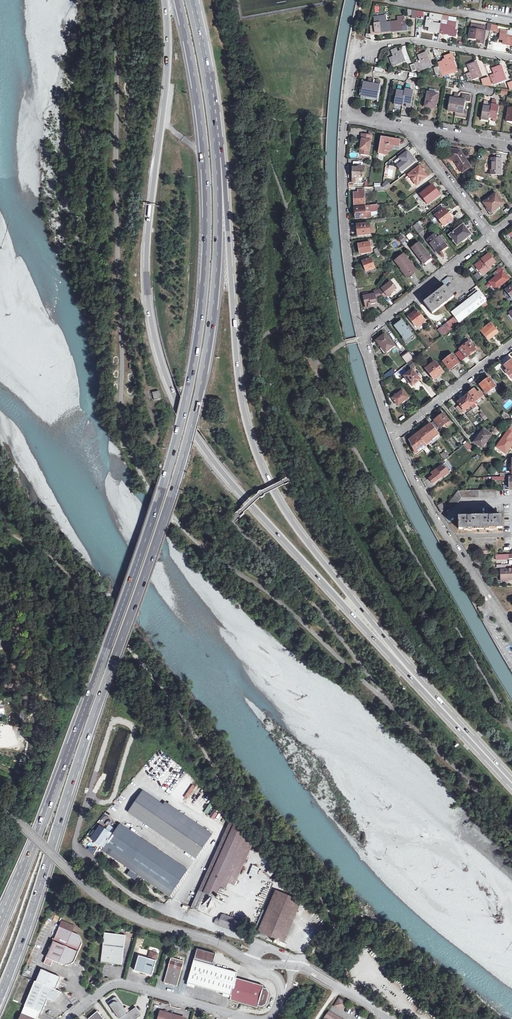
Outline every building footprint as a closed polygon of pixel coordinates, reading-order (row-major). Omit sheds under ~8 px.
[(398,22),(391,22),(392,31),(402,30),(402,31),(406,30),(406,26),(405,25),(405,16),(401,17),(401,21),(398,22)] [(376,26),(370,27),(371,34),(380,33),(380,32),(392,31),(391,22),(382,23),(381,17),(375,18),(376,26)] [(431,19),(427,18),(426,27),(430,27),(429,31),(440,33),(441,25),(430,23),(431,19)] [(452,27),(441,25),(440,33),(450,35),(450,36),(456,37),(457,31),(454,31),(456,23),(453,22),(452,27)] [(485,27),(472,24),(469,38),(476,39),(483,41),(485,27)] [(499,26),(491,24),(491,31),(497,33),(499,26)] [(501,30),(499,39),(504,40),(503,43),(511,45),(511,37),(506,36),(507,32),(501,30)] [(394,50),(391,51),(393,57),(395,62),(391,63),(392,66),(404,62),(400,52),(397,53),(396,49),(394,50)] [(422,55),(419,56),(421,62),(417,64),(420,72),(431,67),(426,53),(422,55)] [(446,59),(443,60),(447,70),(442,72),(444,76),(456,71),(452,61),(454,61),(451,54),(445,57),(446,59)] [(471,64),(468,65),(471,72),(466,74),(469,81),(481,76),(476,63),(471,64)] [(494,74),(490,76),(493,84),(505,79),(500,66),(495,68),(492,69),(494,74)] [(489,77),(484,79),(486,86),(492,87),(489,77)] [(367,84),(363,83),(361,96),(369,98),(371,85),(372,79),(368,79),(367,84)] [(375,85),(371,85),(369,98),(376,99),(380,81),(376,80),(375,85)] [(410,85),(406,85),(405,93),(402,103),(406,104),(406,106),(410,107),(413,91),(409,90),(410,85)] [(402,87),(398,86),(395,105),(402,106),(402,103),(405,93),(401,92),(402,87)] [(438,95),(428,93),(425,107),(430,108),(435,109),(438,95)] [(454,98),(450,98),(448,111),(456,112),(458,99),(459,93),(455,93),(454,98)] [(462,100),(458,99),(456,112),(455,117),(466,119),(467,112),(464,112),(467,95),(463,94),(462,100)] [(497,100),(493,99),(491,108),(489,118),(493,118),(493,121),(497,122),(500,106),(496,105),(497,100)] [(488,102),(485,101),(482,119),(489,120),(489,118),(491,108),(488,107),(488,102)] [(370,135),(360,133),(359,138),(360,138),(359,143),(358,153),(366,154),(370,135)] [(384,138),(382,136),(381,136),(380,137),(380,138),(381,140),(379,141),(377,153),(383,154),(384,150),(387,151),(391,148),(391,144),(398,145),(398,140),(385,138),(384,138)] [(459,151),(449,149),(448,159),(454,160),(461,172),(470,167),(459,151)] [(409,155),(406,151),(398,157),(406,167),(414,161),(409,155)] [(495,158),(490,158),(490,175),(500,174),(501,158),(495,158)] [(422,171),(418,166),(407,175),(415,185),(426,177),(422,171)] [(386,177),(393,179),(394,169),(387,168),(386,177)] [(361,169),(352,169),(352,175),(352,184),(362,184),(362,180),(361,180),(361,179),(361,169)] [(384,190),(390,185),(387,181),(381,185),(384,190)] [(435,190),(431,185),(420,194),(427,204),(438,194),(435,190)] [(364,206),(363,191),(358,191),(358,194),(354,194),(354,199),(354,207),(364,206)] [(502,203),(495,194),(484,202),(487,207),(491,212),(502,203)] [(376,211),(376,205),(364,207),(364,208),(354,209),(354,215),(355,220),(370,218),(370,212),(376,211)] [(447,213),(443,208),(435,215),(443,225),(452,219),(447,213)] [(368,221),(356,222),(356,229),(357,236),(369,235),(368,221)] [(422,229),(417,222),(412,226),(414,229),(418,234),(422,229)] [(467,229),(463,224),(457,228),(456,227),(452,230),(453,231),(448,235),(452,240),(450,241),(451,242),(453,241),(457,245),(471,234),(467,229)] [(446,246),(436,233),(427,240),(437,252),(442,249),(446,246)] [(369,243),(358,245),(359,249),(360,254),(371,252),(369,243)] [(430,258),(419,243),(412,248),(423,263),(427,260),(430,258)] [(394,261),(398,265),(406,258),(403,254),(394,261)] [(495,262),(488,254),(481,259),(482,261),(475,266),(482,275),(489,270),(488,268),(495,262)] [(406,258),(398,265),(401,270),(402,269),(407,276),(411,273),(415,270),(406,258)] [(374,269),(370,259),(361,262),(363,267),(365,272),(374,269)] [(503,271),(501,267),(495,272),(498,274),(489,281),(495,289),(508,279),(502,271),(503,271)] [(442,281),(445,285),(450,280),(447,277),(442,281)] [(381,289),(386,295),(387,296),(390,293),(395,288),(390,281),(381,288),(381,289)] [(453,296),(444,285),(430,297),(424,302),(432,314),(453,296)] [(381,289),(378,292),(380,296),(382,298),(386,295),(381,289)] [(376,290),(373,291),(373,293),(362,296),(365,307),(370,306),(370,305),(376,304),(374,298),(378,298),(380,296),(378,292),(376,290)] [(471,297),(451,312),(455,317),(459,322),(486,301),(478,291),(471,297)] [(412,314),(408,317),(416,327),(424,320),(416,311),(412,314)] [(442,336),(459,323),(459,322),(455,317),(438,331),(442,336)] [(398,324),(394,327),(404,338),(403,339),(406,343),(411,339),(409,337),(413,335),(410,331),(412,330),(409,326),(407,328),(402,321),(398,324)] [(498,332),(490,323),(481,330),(488,340),(493,336),(498,332)] [(394,346),(384,335),(376,341),(380,345),(386,352),(394,346)] [(475,350),(466,337),(462,341),(465,344),(459,349),(466,357),(471,353),(475,350)] [(413,358),(408,352),(402,357),(407,363),(413,358)] [(459,363),(452,354),(443,362),(449,370),(454,367),(459,363)] [(442,372),(434,362),(426,368),(434,379),(442,372)] [(419,380),(412,370),(404,376),(412,386),(416,383),(419,380)] [(496,386),(488,377),(485,380),(479,384),(486,393),(496,386)] [(477,394),(473,389),(468,393),(475,402),(483,396),(479,392),(477,394)] [(152,392),(154,400),(161,398),(159,390),(152,392)] [(408,398),(402,390),(392,398),(395,402),(398,405),(402,402),(408,398)] [(465,396),(463,397),(470,406),(472,409),(475,407),(473,404),(474,403),(468,394),(465,396)] [(470,406),(463,397),(457,402),(464,411),(470,406)] [(503,411),(502,411),(500,413),(501,414),(501,415),(506,421),(508,417),(503,411)] [(438,417),(434,420),(440,428),(448,422),(451,425),(453,423),(451,420),(449,421),(443,413),(438,417)] [(423,429),(417,434),(426,446),(431,442),(430,441),(439,434),(430,423),(423,429)] [(510,428),(497,447),(506,453),(511,444),(511,439),(511,438),(511,437),(511,429),(510,428)] [(491,434),(483,430),(475,442),(482,447),(491,434)] [(417,434),(409,440),(416,453),(426,446),(417,434)] [(473,447),(468,441),(464,444),(469,450),(473,447)] [(439,455),(443,460),(448,456),(444,451),(439,455)] [(443,465),(448,472),(451,471),(445,463),(443,465)] [(435,468),(436,470),(431,473),(431,474),(430,475),(432,477),(429,479),(433,484),(442,477),(448,472),(443,465),(442,465),(441,464),(435,468)] [(458,490),(446,506),(452,510),(453,509),(454,509),(462,498),(497,497),(497,490),(458,490)] [(259,492),(257,494),(258,496),(260,499),(264,498),(265,496),(263,493),(261,491),(259,492)] [(441,513),(446,506),(444,502),(437,506),(441,513)] [(240,509),(237,513),(239,515),(241,518),(245,514),(243,512),(240,509)] [(502,516),(459,517),(459,529),(464,529),(464,530),(476,530),(476,529),(486,528),(486,530),(498,530),(498,528),(503,528),(503,521),(502,516)] [(501,570),(501,580),(511,580),(511,570),(501,570)] [(187,799),(195,786),(192,785),(184,797),(187,799)] [(142,795),(139,793),(125,814),(136,821),(150,800),(142,795)] [(160,807),(150,800),(136,821),(146,828),(160,807)] [(212,834),(164,802),(161,807),(208,838),(212,834)] [(206,813),(212,805),(210,803),(204,812),(206,813)] [(160,807),(146,828),(195,859),(196,857),(208,838),(161,807),(160,807)] [(222,818),(218,827),(225,830),(229,821),(222,818)] [(238,825),(229,821),(223,836),(194,901),(191,908),(196,910),(204,893),(206,894),(216,898),(221,887),(226,889),(228,884),(234,886),(254,843),(238,825)] [(93,836),(92,838),(89,842),(98,848),(98,847),(102,850),(101,850),(100,853),(130,873),(127,878),(135,883),(138,878),(169,899),(186,872),(117,826),(110,837),(109,840),(105,837),(107,835),(98,829),(93,836)] [(199,911),(206,894),(204,893),(196,910),(199,911)] [(283,943),(300,902),(276,893),(259,934),(271,939),(283,943)] [(226,913),(225,916),(244,924),(246,921),(226,913)] [(73,926),(61,921),(58,927),(71,932),(73,926)] [(81,943),(78,935),(71,932),(58,927),(43,963),(50,966),(52,961),(65,966),(72,963),(81,943)] [(122,965),(127,937),(106,933),(101,963),(112,965),(122,966),(122,965)] [(146,972),(146,973),(152,975),(158,954),(150,952),(148,958),(139,955),(135,969),(134,970),(141,972),(141,971),(146,972)] [(177,986),(184,961),(171,957),(164,982),(171,984),(177,986)] [(236,977),(237,974),(194,962),(188,983),(194,985),(216,991),(231,995),(235,979),(236,977)] [(41,969),(36,981),(53,989),(58,977),(41,969)] [(91,984),(95,981),(90,976),(87,979),(91,984)] [(263,987),(235,979),(231,995),(229,1000),(243,1004),(257,1008),(263,987)] [(53,989),(36,981),(34,981),(24,1006),(38,1012),(40,1013),(46,999),(51,1001),(60,991),(53,989)] [(128,1010),(127,1011),(123,1007),(115,997),(113,996),(106,1001),(118,1017),(119,1017),(121,1018),(136,1018),(135,1018),(140,1014),(134,1006),(128,1010)] [(345,1003),(338,999),(334,1006),(341,1010),(345,1003)] [(24,1006),(18,1018),(35,1018),(38,1012),(24,1006)] [(95,1011),(91,1015),(87,1018),(102,1018),(95,1011)]
